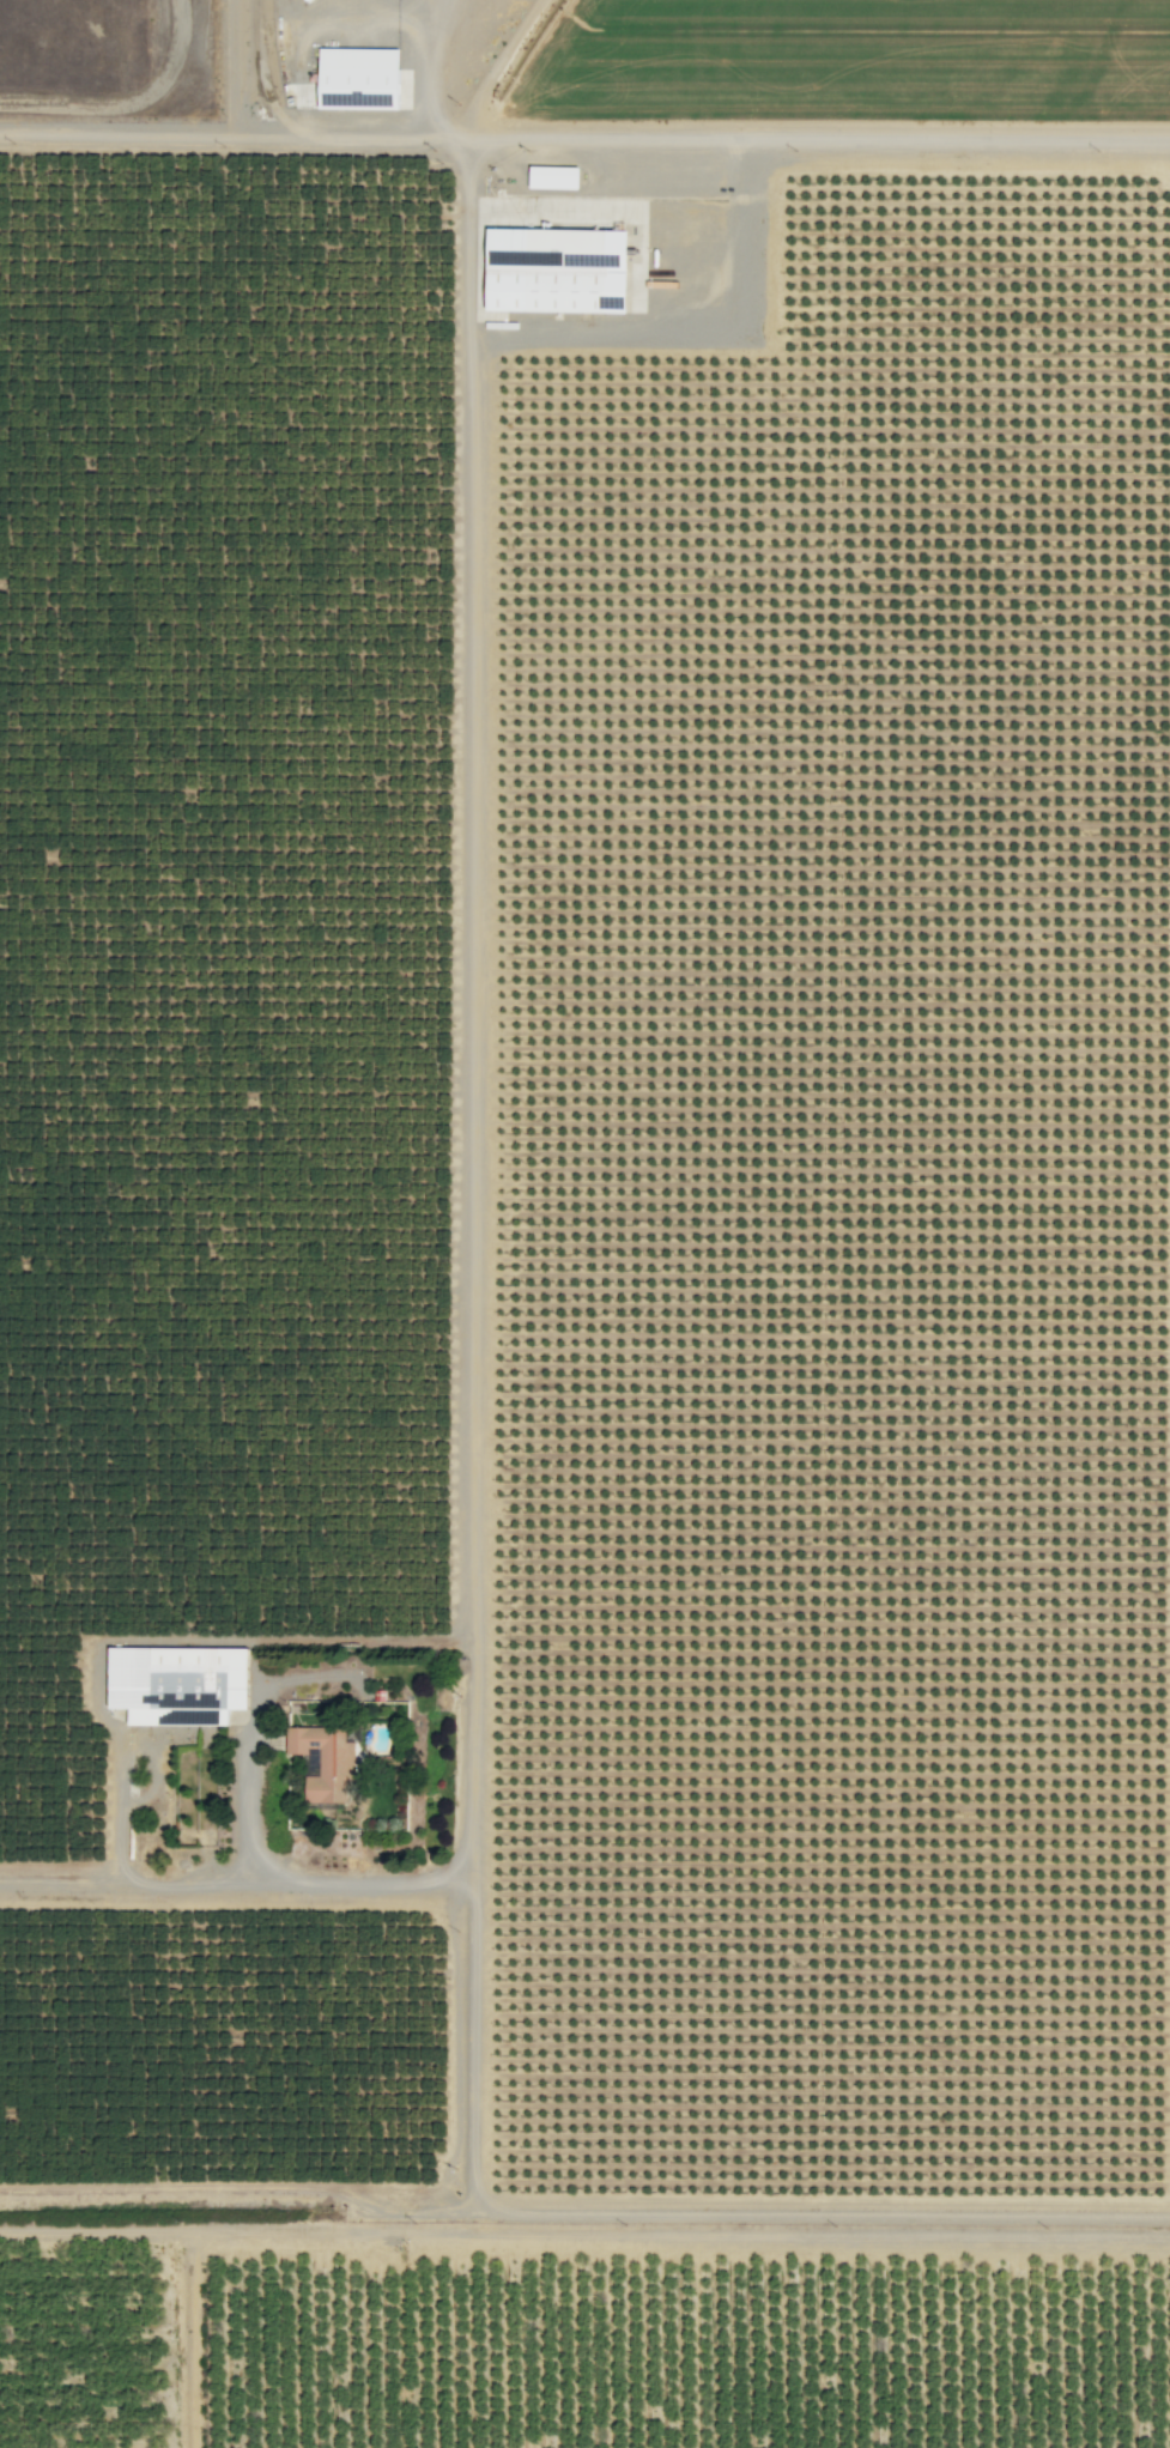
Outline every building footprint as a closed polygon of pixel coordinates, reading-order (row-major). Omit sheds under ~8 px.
[(250,1648),(107,1648),(107,1709),(127,1709),(127,1725),(230,1725),(230,1710),(250,1710),(250,1648)] [(308,1802),(347,1803),(347,1781),(355,1781),(355,1742),(348,1742),(348,1728),(287,1727),(287,1755),(311,1755),(311,1750),(321,1750),(321,1777),(308,1777),(308,1802)]
